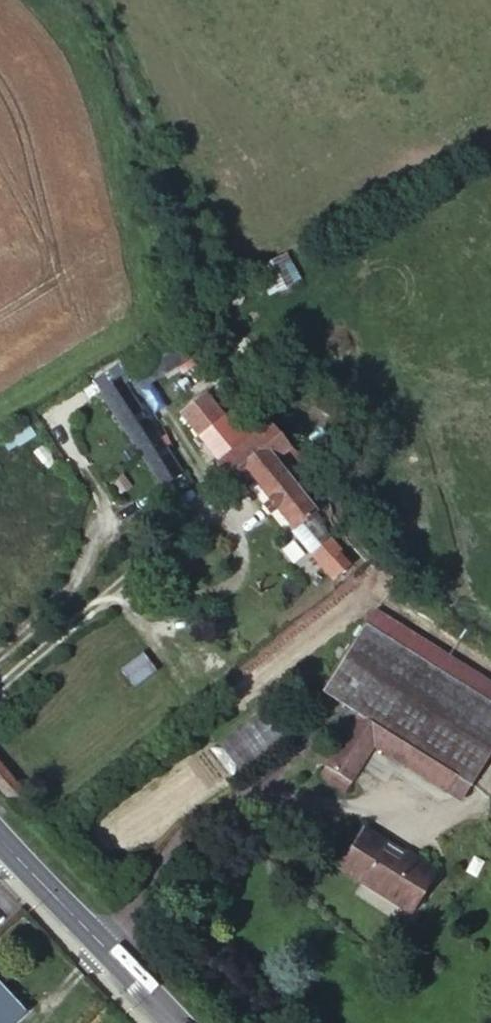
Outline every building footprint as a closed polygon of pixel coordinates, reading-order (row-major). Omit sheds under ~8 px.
[(267,289),(298,281),(289,251),(259,260),(267,289)] [(194,355),(177,330),(133,360),(142,375),(148,386),(194,355)] [(133,360),(95,383),(103,394),(131,376),(134,380),(142,375),(133,360)] [(165,489),(191,469),(169,438),(134,380),(131,376),(103,394),(99,398),(165,489)] [(264,412),(215,454),(235,479),(247,469),(291,525),(295,521),(312,508),(315,506),(272,451),(287,439),(264,412)] [(328,529),(312,508),(295,521),(311,542),(328,529)] [(325,558),(342,546),(328,529),(311,542),(325,558)] [(359,707),(460,771),(473,780),(490,750),(490,697),(364,617),(322,685),(359,707)] [(460,771),(359,707),(318,771),(346,787),(377,741),(449,788),(460,771)] [(11,799),(24,799),(30,796),(0,763),(0,787),(11,799)] [(366,828),(342,867),(409,909),(435,865),(416,853),(412,858),(366,828)] [(5,1021),(22,1006),(0,981),(0,1015),(5,1021)]
